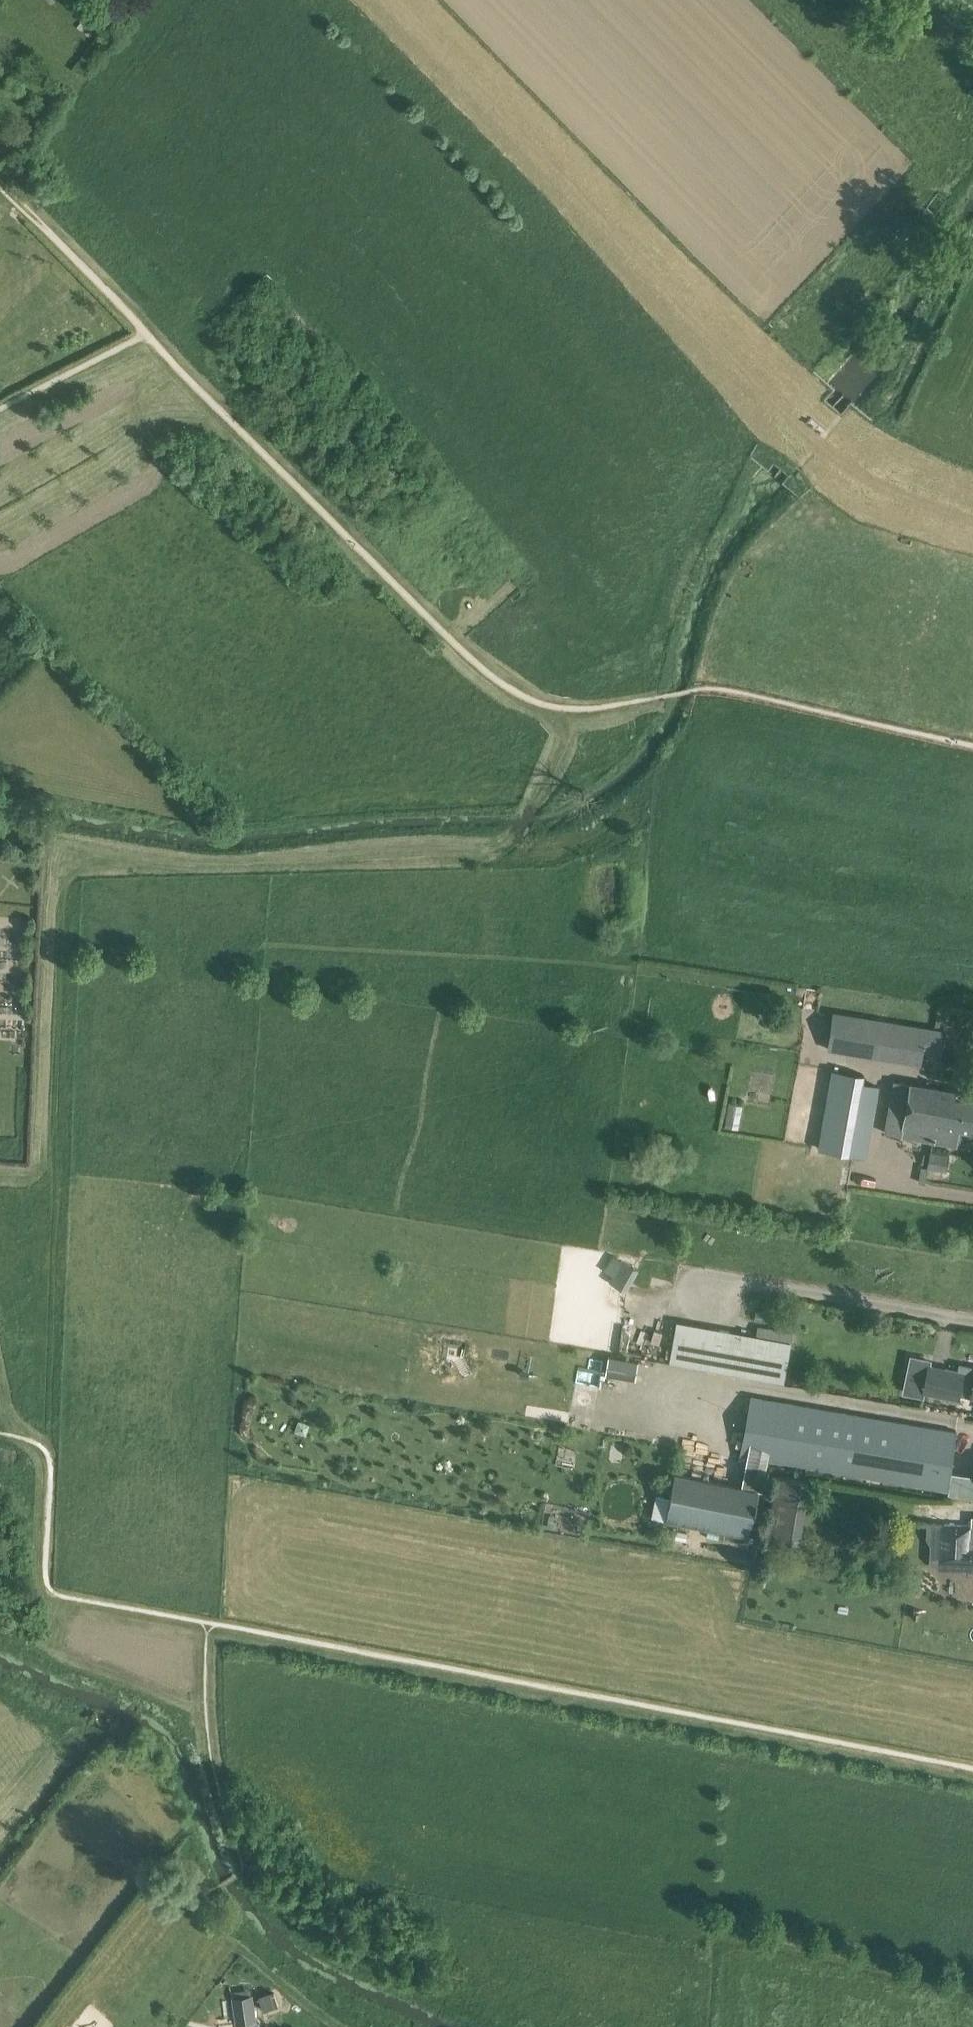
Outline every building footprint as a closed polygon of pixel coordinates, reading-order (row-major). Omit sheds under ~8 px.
[(829,1048),(921,1060),(923,1049),(940,1051),(943,1030),(882,1020),(885,1004),(869,1002),(867,1018),(834,1013),(829,1048)] [(819,1146),(868,1155),(881,1084),(864,1081),(865,1074),(833,1068),(819,1146)] [(957,1144),(960,1127),(972,1130),(972,1093),(894,1080),(885,1132),(957,1144)] [(929,1165),(948,1168),(951,1152),(932,1149),(929,1165)] [(613,1253),(605,1269),(612,1273),(609,1280),(627,1290),(639,1268),(613,1253)] [(717,1325),(710,1368),(785,1381),(792,1339),(717,1325)] [(606,1371),(636,1377),(638,1361),(608,1356),(606,1371)] [(930,1361),(923,1391),(961,1399),(963,1392),(972,1394),(972,1389),(972,1375),(967,1374),(968,1369),(930,1361)] [(750,1395),(741,1453),(749,1455),(769,1459),(947,1489),(957,1431),(750,1395)] [(674,1471),(666,1518),(752,1532),(759,1487),(759,1485),(745,1483),(674,1471)] [(767,1538),(801,1544),(811,1481),(777,1475),(767,1538)] [(940,1523),(939,1559),(972,1561),(972,1515),(971,1524),(940,1523)] [(678,1530),(676,1537),(686,1539),(687,1532),(678,1530)] [(231,1997),(235,2026),(257,2023),(253,1994),(231,1997)]
